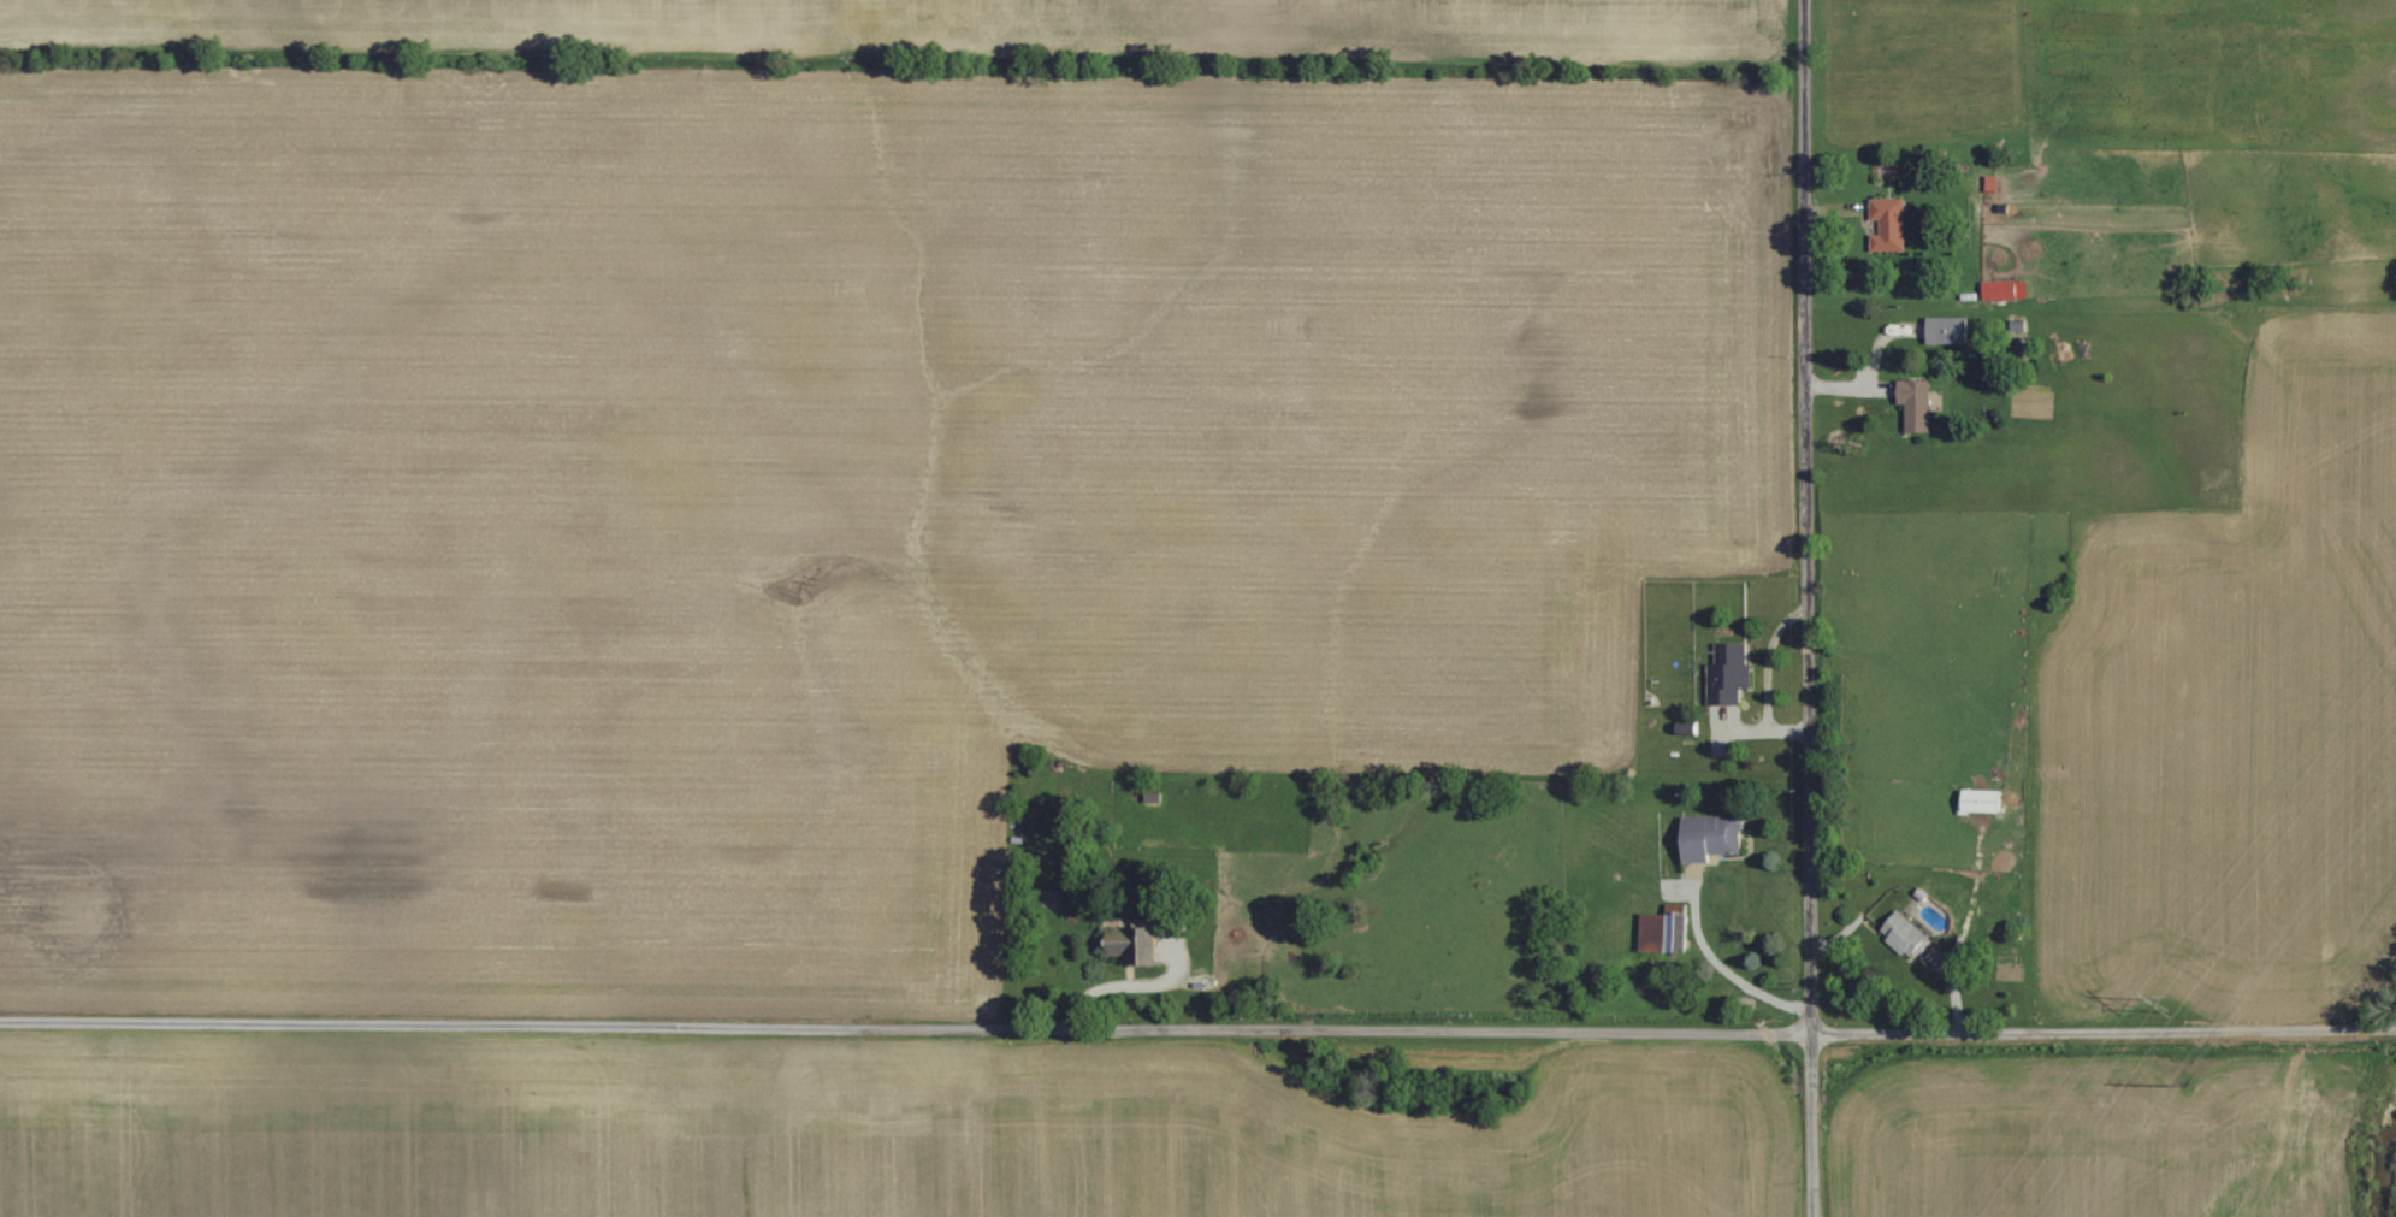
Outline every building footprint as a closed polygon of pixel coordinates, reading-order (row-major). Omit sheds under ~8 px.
[(1989,191),(2001,191),(2001,175),(1988,175),(1989,191)] [(1907,198),(1874,198),(1875,220),(1883,220),(1883,234),(1876,234),(1877,251),(1909,250),(1907,198)] [(1986,300),(2021,299),(2020,280),(1986,281),(1986,300)] [(1948,331),(1952,331),(1953,319),(1932,318),(1931,342),(1948,343),(1948,331)] [(1902,404),(1910,404),(1911,432),(1933,432),(1933,379),(1901,380),(1902,404)] [(1713,703),(1743,704),(1743,687),(1754,688),(1755,663),(1714,662),(1713,703)] [(2007,813),(2008,791),(1966,789),(1966,803),(1960,803),(1960,812),(2007,813)] [(1713,863),(1713,855),(1746,854),(1745,816),(1686,817),(1687,863),(1713,863)] [(1882,932),(1915,962),(1935,939),(1902,910),(1882,932)] [(1645,912),(1644,951),(1686,952),(1687,914),(1645,912)]
